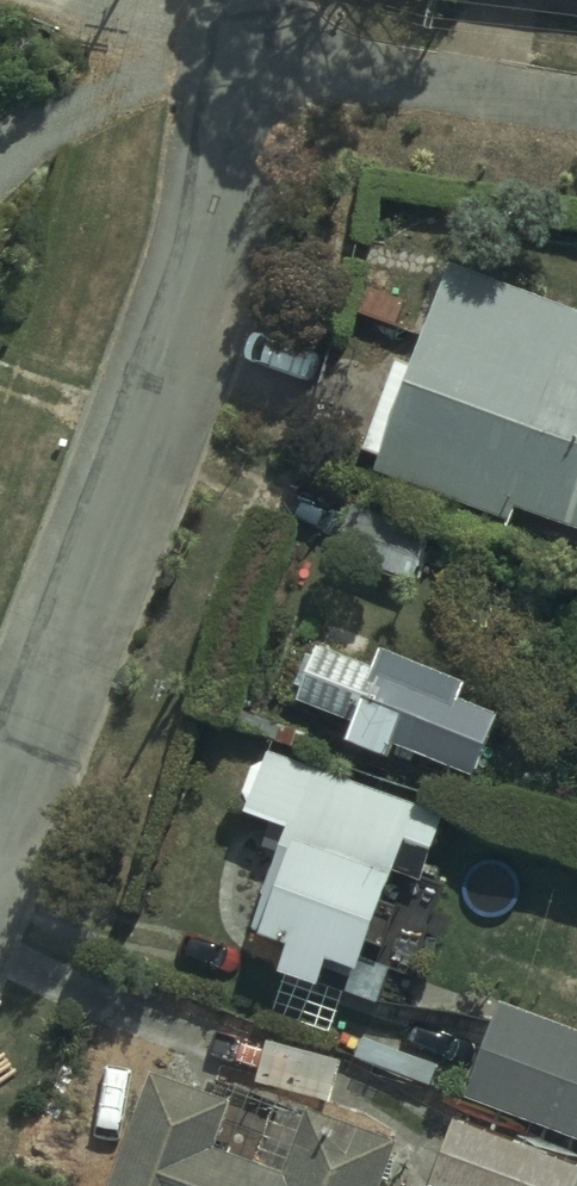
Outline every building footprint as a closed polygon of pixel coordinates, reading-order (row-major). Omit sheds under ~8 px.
[(457,272),(418,379),(402,373),(368,465),(385,471),(380,484),(516,533),(520,521),(576,542),(576,315),(457,272)] [(370,669),(314,650),(296,703),(350,722),(343,742),(387,757),(391,746),(474,775),(496,714),(458,701),(465,680),(377,649),(370,669)] [(367,981),(376,958),(391,964),(406,922),(391,917),(404,880),(419,885),(427,865),(436,868),(445,844),(424,836),(426,830),(268,773),(247,832),(290,847),(269,906),(282,910),(269,946),(299,957),(288,985),(329,1000),(340,970),(359,977),(347,1011),(382,1023),(394,990),(367,981)] [(502,1022),(468,1121),(576,1159),(576,1048),(502,1022)] [(348,1058),(268,1040),(256,1090),(336,1109),(348,1058)] [(410,1146),(311,1111),(286,1181),(224,1158),(241,1111),(156,1080),(117,1185),(395,1185),(410,1146)] [(461,1136),(443,1185),(576,1185),(576,1178),(461,1136)]
